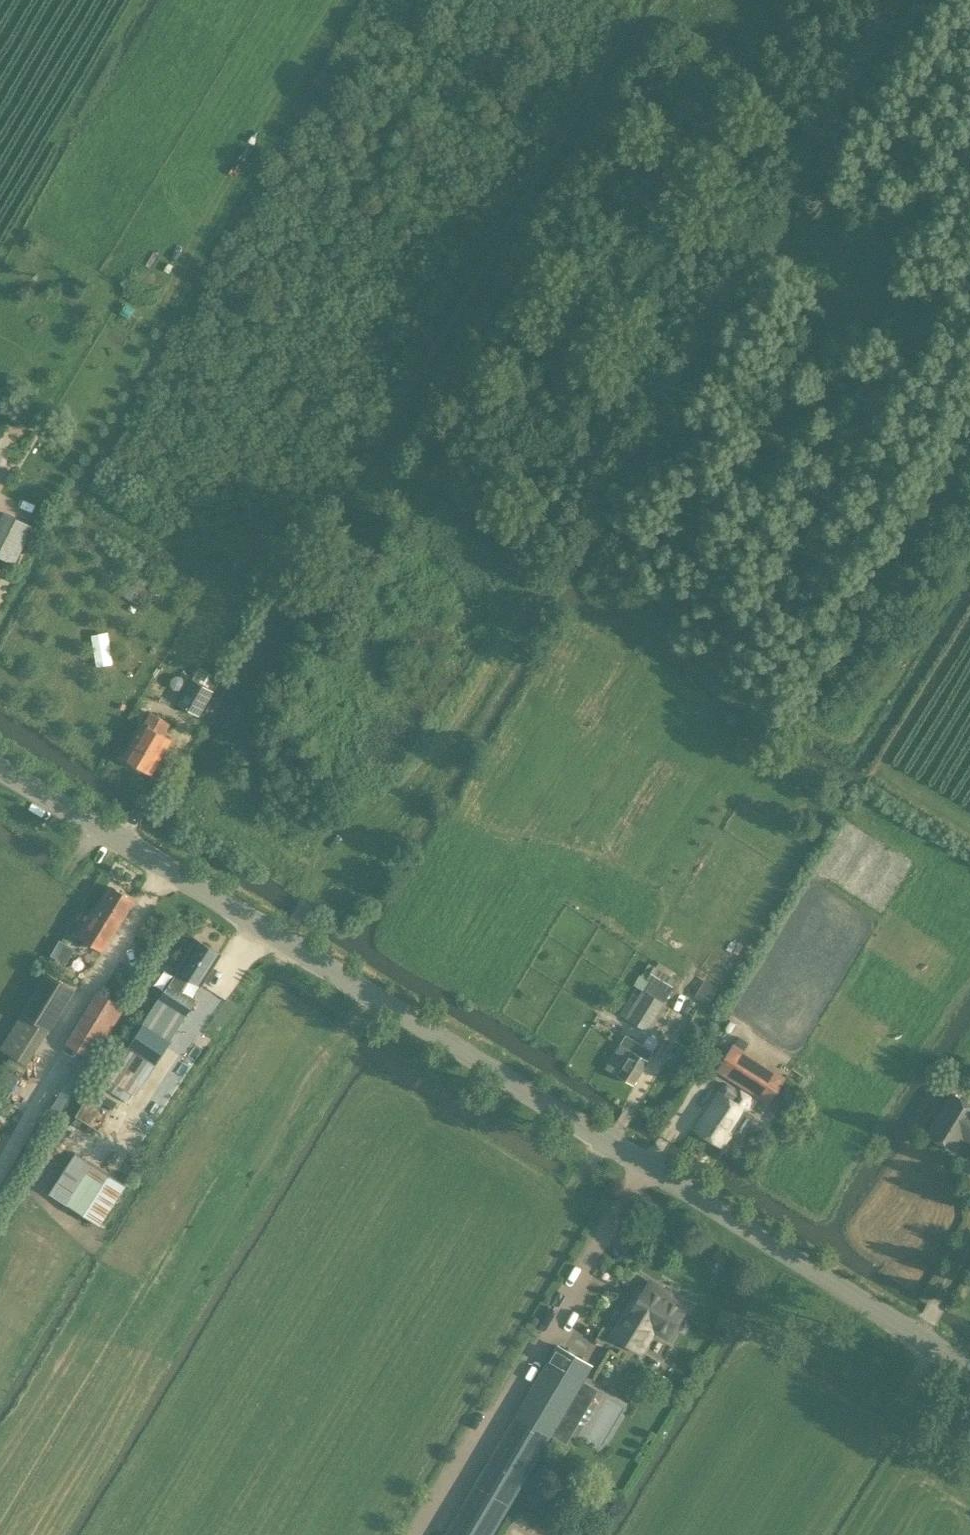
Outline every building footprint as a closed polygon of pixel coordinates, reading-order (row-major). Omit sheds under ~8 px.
[(33,528),(4,513),(0,521),(0,558),(15,565),(33,528)] [(122,595),(140,605),(152,584),(134,574),(122,595)] [(199,716),(214,691),(193,679),(179,703),(199,716)] [(152,774),(172,740),(164,735),(171,724),(151,712),(144,724),(144,723),(124,757),(133,762),(133,766),(140,770),(141,770),(144,769),(152,774)] [(96,915),(93,913),(79,935),(103,950),(134,900),(113,887),(96,915)] [(202,985),(221,955),(198,940),(171,984),(169,983),(160,998),(159,998),(142,1024),(143,1024),(109,1078),(135,1095),(197,1000),(181,991),(190,977),(202,985)] [(646,992),(629,1020),(643,1028),(647,1030),(663,1003),(670,992),(677,979),(649,963),(641,975),(640,974),(634,985),(646,992)] [(75,989),(46,972),(21,1013),(50,1030),(75,989)] [(717,987),(708,982),(699,999),(707,1004),(717,987)] [(101,992),(69,1044),(95,1060),(126,1008),(101,992)] [(626,1035),(620,1044),(606,1067),(634,1084),(653,1052),(626,1035)] [(740,1056),(748,1043),(738,1037),(730,1050),(740,1056)] [(740,1056),(730,1050),(718,1070),(752,1091),(757,1084),(774,1094),(782,1082),(740,1056)] [(719,1092),(695,1130),(723,1148),(747,1109),(755,1097),(739,1087),(738,1088),(726,1081),(719,1092)] [(792,1102),(798,1091),(787,1084),(781,1095),(792,1102)] [(953,1094),(928,1135),(954,1151),(963,1136),(969,1140),(969,1104),(953,1094)] [(126,1186),(76,1153),(50,1193),(99,1226),(126,1186)] [(669,1337),(687,1307),(648,1285),(630,1315),(626,1313),(613,1335),(635,1348),(649,1325),(669,1337)] [(558,1345),(446,1534),(492,1534),(500,1522),(551,1435),(561,1419),(592,1366),(558,1345)] [(567,1444),(576,1428),(561,1419),(551,1435),(567,1444)]
